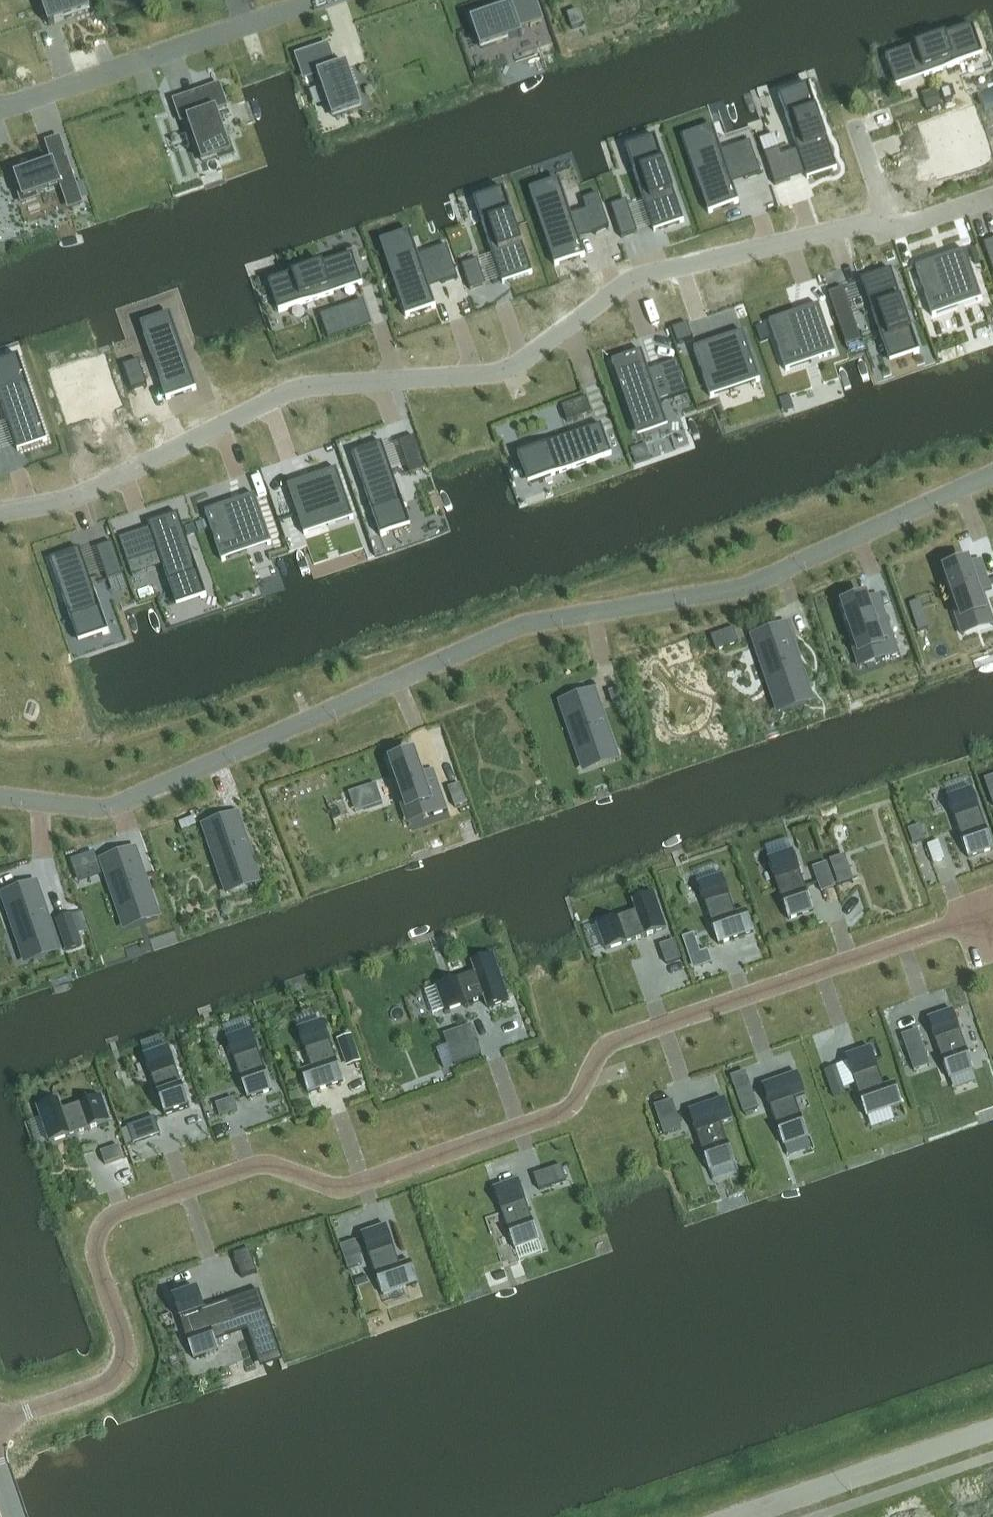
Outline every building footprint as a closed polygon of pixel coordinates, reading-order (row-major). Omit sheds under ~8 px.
[(45,28),(89,12),(85,0),(35,0),(45,28)] [(475,20),(484,47),(521,34),(521,36),(524,35),(522,29),(544,21),(537,0),(510,0),(512,6),(511,6),(512,8),(475,20)] [(579,11),(568,15),(573,30),(584,26),(579,11)] [(983,56),(973,28),(886,57),(893,79),(923,69),(925,76),(983,56)] [(324,57),(319,59),(337,111),(369,100),(351,47),(339,52),(335,39),(320,44),(324,57)] [(189,120),(204,163),(218,158),(219,160),(234,155),(229,140),(226,141),(216,112),(217,112),(217,110),(227,107),(220,85),(196,94),(203,115),(191,119),(189,120)] [(948,86),(940,88),(945,103),(953,100),(948,86)] [(786,94),(780,96),(798,149),(804,147),(814,177),(837,169),(810,89),(787,98),(786,94)] [(936,89),(922,94),(925,102),(939,98),(936,89)] [(189,120),(191,119),(183,98),(174,101),(182,122),(189,120)] [(927,110),(941,106),(939,98),(925,102),(927,110)] [(943,144),(931,149),(941,174),(990,156),(988,153),(987,154),(978,131),(961,138),(953,115),(923,126),(929,143),(941,139),(943,144)] [(716,137),(692,145),(706,185),(701,187),(710,213),(715,211),(739,203),(730,177),(716,137)] [(657,142),(627,152),(644,202),(650,200),(661,230),(684,222),(657,142)] [(750,142),(735,147),(746,179),(762,174),(750,142)] [(781,148),(766,153),(777,184),(791,179),(781,148)] [(36,195),(60,187),(62,193),(77,188),(75,185),(67,159),(53,164),(16,176),(20,187),(18,188),(23,203),(37,198),(36,195)] [(75,185),(77,188),(81,200),(89,198),(83,182),(75,185)] [(565,190),(540,198),(554,238),(550,239),(559,265),(588,255),(565,190)] [(476,204),(504,283),(534,273),(506,193),(476,204)] [(626,202),(612,207),(622,237),(636,232),(626,202)] [(984,243),(992,270),(992,240),(984,243)] [(413,241),(389,249),(402,290),(397,291),(406,318),(436,308),(413,241)] [(447,246),(432,251),(443,283),(458,278),(447,246)] [(982,251),(972,254),(978,269),(987,265),(982,251)] [(942,260),(917,269),(933,316),(959,307),(953,290),(976,282),(966,252),(948,258),(952,269),(946,271),(942,260)] [(272,282),(268,284),(279,313),(282,312),(331,295),(330,289),(360,279),(351,255),(272,282)] [(478,260),(462,266),(471,291),(487,286),(478,260)] [(892,270),(868,278),(879,309),(873,311),(890,361),(919,350),(892,270)] [(857,330),(843,289),(829,294),(843,335),(857,330)] [(796,315),(770,324),(786,371),(812,361),(806,345),(829,337),(819,307),(802,313),(805,323),(799,325),(796,315)] [(339,308),(321,314),(329,338),(347,331),(339,308)] [(688,324),(672,329),(677,344),(693,339),(688,324)] [(169,325),(144,334),(167,400),(197,389),(188,363),(183,365),(169,325)] [(720,340),(694,349),(711,399),(761,382),(744,332),(726,338),(730,350),(724,352),(720,340)] [(642,353),(611,364),(621,391),(626,389),(640,429),(665,421),(642,353)] [(98,397),(102,410),(120,404),(103,355),(54,372),(70,421),(95,413),(90,399),(98,397)] [(0,363),(0,399),(6,417),(18,451),(48,440),(47,437),(36,407),(19,357),(0,363)] [(139,361),(124,367),(132,390),(148,385),(139,361)] [(662,366),(673,399),(688,394),(677,361),(662,366)] [(568,422),(592,413),(587,398),(562,407),(568,422)] [(573,436),(518,455),(520,461),(524,459),(532,483),(612,455),(604,431),(575,442),(573,436)] [(414,440),(399,445),(411,476),(426,471),(414,440)] [(377,449),(353,458),(380,536),(410,525),(393,477),(387,479),(377,449)] [(307,485),(289,491),(299,521),(317,515),(323,513),(329,532),(354,523),(338,474),(312,483),(316,494),(310,496),(307,485)] [(256,496),(206,513),(223,561),(249,552),(243,535),(266,526),(256,496)] [(166,553),(160,555),(178,605),(207,595),(179,515),(156,523),(166,553)] [(206,521),(196,524),(199,533),(209,530),(206,521)] [(195,525),(185,528),(188,536),(197,533),(195,525)] [(135,537),(120,542),(128,566),(143,561),(135,537)] [(113,543),(97,548),(109,580),(124,574),(113,543)] [(74,552),(51,561),(79,639),(108,629),(90,580),(85,582),(74,552)] [(968,563),(946,571),(962,618),(984,611),(968,563)] [(981,592),(992,589),(991,586),(989,581),(988,577),(978,580),(981,592)] [(889,621),(887,621),(884,623),(873,593),(852,600),(865,638),(868,648),(879,644),(885,659),(900,654),(889,621)] [(920,600),(910,604),(919,630),(929,627),(920,600)] [(786,625),(754,637),(775,699),(807,688),(786,625)] [(711,636),(716,650),(738,642),(734,628),(711,636)] [(618,690),(608,693),(613,707),(622,704),(618,690)] [(594,691),(562,703),(580,757),(613,746),(594,691)] [(433,815),(449,810),(436,774),(422,779),(420,773),(413,754),(392,762),(405,799),(409,810),(429,803),(433,815)] [(984,780),(992,805),(992,777),(984,780)] [(377,784),(357,790),(364,810),(383,803),(377,784)] [(461,784),(449,788),(456,808),(467,804),(461,784)] [(972,788),(947,797),(968,857),(992,849),(992,847),(972,788)] [(223,880),(256,869),(237,814),(205,826),(223,880)] [(194,817),(179,822),(182,831),(197,826),(194,817)] [(919,825),(908,829),(913,843),(924,839),(919,825)] [(122,915),(154,904),(135,850),(103,861),(122,915)] [(93,851),(71,859),(75,871),(97,863),(93,851)] [(768,859),(789,920),(814,911),(793,851),(768,859)] [(834,871),(839,885),(854,880),(849,866),(834,871)] [(719,944),(754,931),(747,910),(736,914),(722,875),(721,875),(699,883),(697,883),(719,944)] [(832,877),(818,882),(821,892),(835,887),(832,877)] [(22,950),(55,939),(36,885),(4,896),(22,950)] [(605,946),(605,948),(606,949),(666,928),(654,893),(633,900),(637,911),(597,924),(598,926),(605,946)] [(82,945),(78,932),(62,937),(67,950),(82,945)] [(690,935),(679,939),(685,958),(697,954),(690,935)] [(674,940),(660,945),(667,964),(681,959),(674,940)] [(445,1011),(484,997),(488,1007),(509,1000),(493,954),(472,962),(475,972),(437,986),(445,1011)] [(717,958),(703,960),(706,977),(720,974),(717,958)] [(974,1070),(953,1010),(928,1018),(949,1079),(950,1078),(973,1071),(974,1070)] [(309,1093),(344,1081),(323,1021),(298,1029),(312,1068),(301,1072),(309,1093)] [(272,1090),(251,1030),(227,1038),(248,1098),(272,1090)] [(918,1030),(902,1036),(910,1059),(926,1053),(918,1030)] [(482,1054),(477,1040),(449,1050),(454,1064),(482,1054)] [(168,1046),(142,1055),(163,1118),(189,1109),(168,1046)] [(344,1052),(349,1065),(361,1061),(356,1048),(344,1052)] [(870,1048),(845,1056),(866,1116),(900,1104),(893,1083),(883,1086),(870,1048)] [(797,1073),(762,1086),(783,1145),(808,1137),(794,1098),(804,1094),(797,1073)] [(830,1092),(832,1097),(845,1093),(844,1087),(830,1092)] [(752,1090),(737,1095),(743,1114),(758,1108),(752,1090)] [(49,1142),(110,1121),(101,1096),(62,1109),(58,1099),(37,1106),(41,1118),(49,1141),(49,1142)] [(232,1099),(215,1105),(219,1118),(237,1112),(232,1099)] [(725,1099),(689,1112),(710,1172),(735,1164),(722,1124),(732,1120),(725,1099)] [(678,1116),(660,1122),(664,1135),(682,1129),(678,1116)] [(155,1118),(128,1127),(133,1144),(160,1135),(155,1118)] [(133,1144),(128,1127),(122,1129),(127,1145),(133,1144)] [(123,1159),(119,1147),(101,1153),(105,1166),(123,1159)] [(534,1175),(539,1189),(567,1180),(562,1166),(534,1175)] [(494,1189),(515,1249),(540,1240),(519,1180),(494,1189)] [(386,1225),(361,1234),(382,1294),(418,1282),(411,1261),(400,1265),(386,1225)] [(550,1249),(546,1238),(518,1249),(522,1259),(550,1249)] [(355,1245),(341,1250),(349,1271),(363,1267),(355,1245)] [(249,1248),(234,1254),(241,1277),(257,1272),(249,1248)] [(259,1290),(205,1309),(198,1290),(173,1298),(194,1359),(219,1350),(216,1342),(212,1330),(267,1311),(259,1290)]
